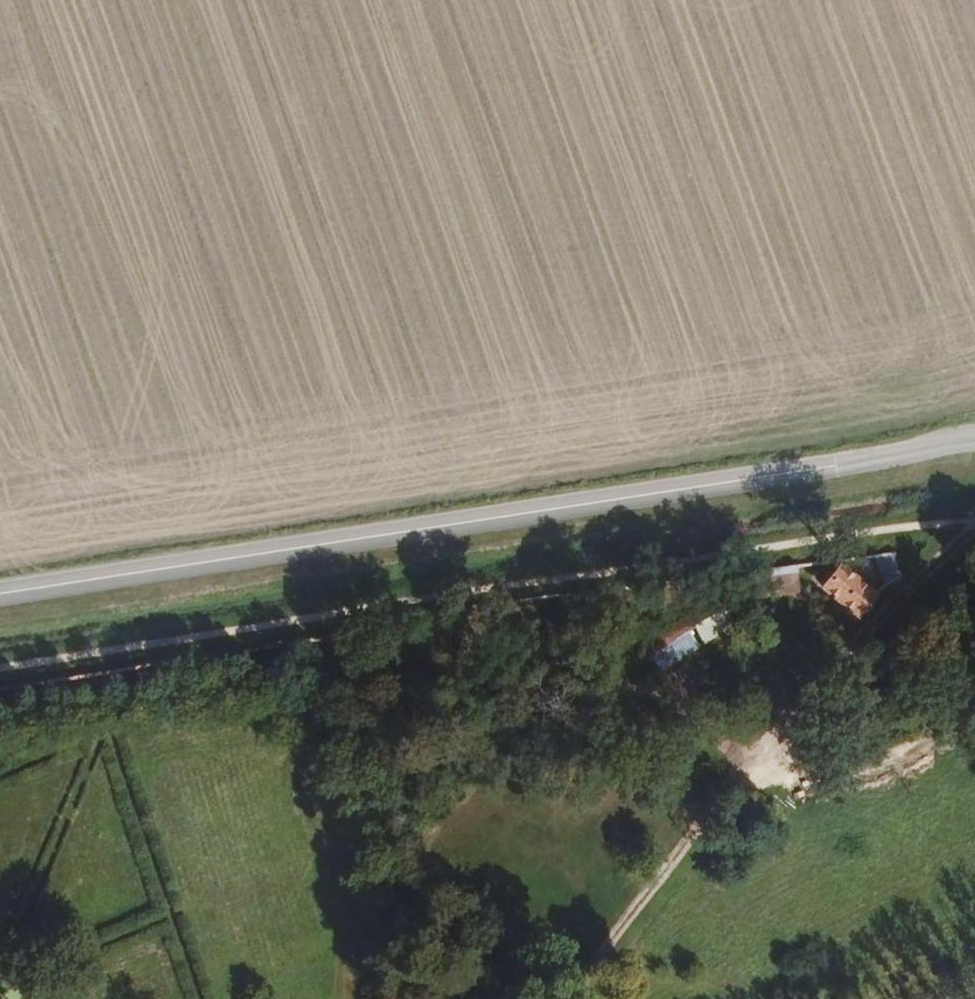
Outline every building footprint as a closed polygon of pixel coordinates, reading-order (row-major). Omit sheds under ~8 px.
[(921,583),(905,549),(882,552),(903,588),(921,583)] [(860,614),(880,597),(851,567),(829,584),(860,614)] [(726,619),(719,609),(642,649),(648,659),(726,619)]
